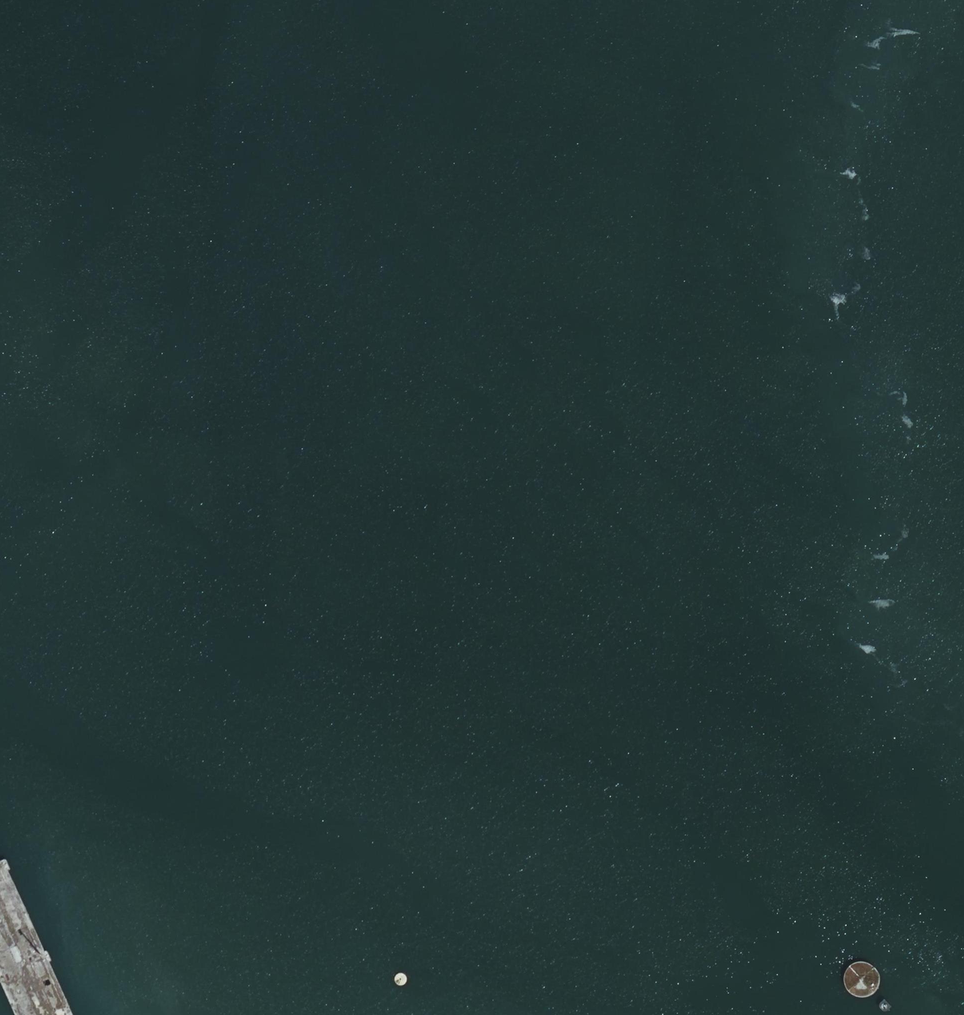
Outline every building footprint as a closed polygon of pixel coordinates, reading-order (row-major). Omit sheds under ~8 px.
[(19,949),(13,951),(17,962),(23,959),(19,949)]
